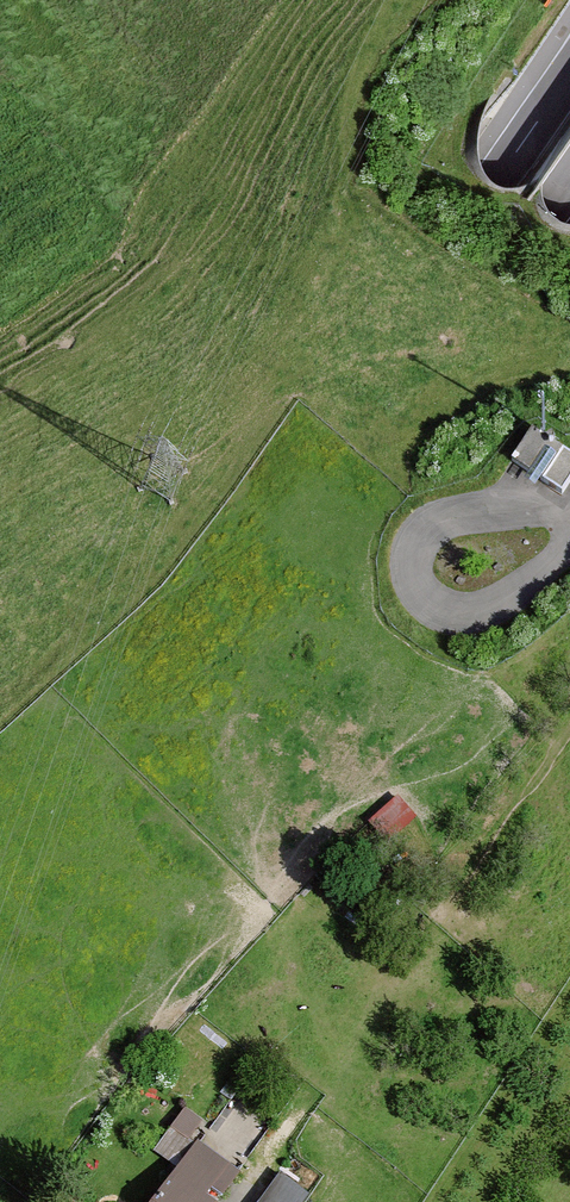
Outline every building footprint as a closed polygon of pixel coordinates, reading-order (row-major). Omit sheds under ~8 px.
[(530,430),(510,460),(562,494),(569,483),(569,456),(530,430)] [(401,786),(371,809),(389,832),(419,809),(401,786)] [(185,1102),(163,1140),(184,1152),(205,1114),(185,1102)] [(194,1145),(153,1201),(202,1201),(226,1168),(194,1145)] [(312,1188),(282,1166),(256,1201),(302,1201),(312,1188)]
